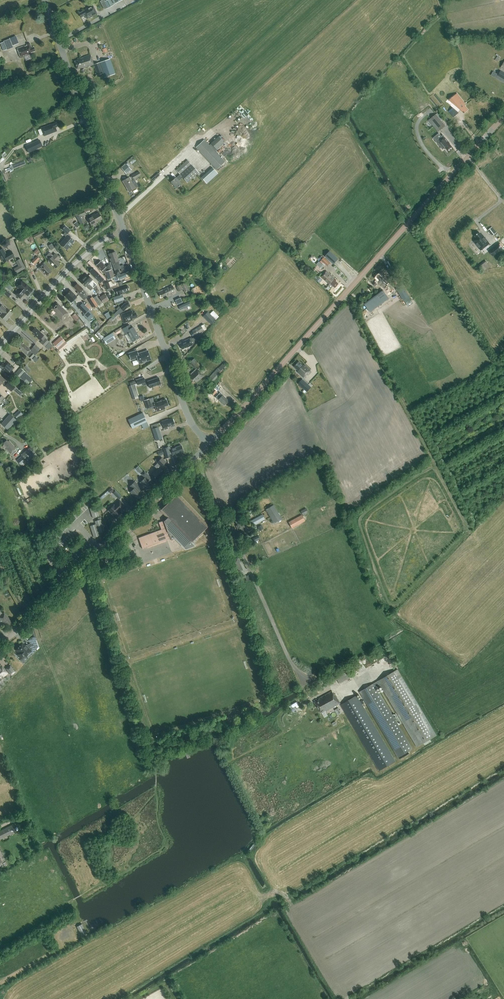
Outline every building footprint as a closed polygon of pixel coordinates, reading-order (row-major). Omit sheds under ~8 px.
[(87,19),(97,13),(93,5),(84,10),(79,13),(81,17),(85,15),(87,19)] [(13,38),(10,39),(4,41),(4,42),(0,43),(3,50),(3,51),(7,49),(7,50),(13,47),(16,46),(13,38)] [(27,44),(27,46),(25,47),(24,46),(17,48),(21,58),(31,54),(30,53),(35,51),(34,47),(32,48),(30,43),(27,44)] [(78,60),(75,61),(77,69),(83,67),(83,68),(94,65),(90,54),(83,57),(80,58),(78,59),(78,60)] [(99,63),(94,65),(97,75),(103,73),(104,73),(105,77),(115,74),(110,59),(99,63)] [(451,98),(449,100),(455,105),(458,108),(460,109),(464,113),(468,110),(465,105),(466,104),(457,93),(451,98)] [(452,107),(449,110),(454,116),(456,119),(461,115),(452,107)] [(440,130),(446,126),(436,114),(430,119),(440,130)] [(469,118),(464,121),(468,127),(472,125),(469,118)] [(41,128),(41,129),(38,130),(40,135),(43,134),(44,136),(57,131),(55,127),(57,127),(56,123),(51,125),(51,124),(41,128)] [(447,150),(452,146),(449,143),(450,143),(444,136),(443,135),(443,134),(435,140),(442,149),(445,147),(447,150)] [(211,143),(216,150),(224,143),(218,136),(211,143)] [(37,141),(26,146),(29,153),(40,148),(43,146),(40,140),(37,141)] [(204,140),(196,147),(216,170),(225,162),(204,140)] [(181,184),(179,181),(183,177),(187,183),(198,173),(199,172),(191,164),(187,160),(176,170),(180,174),(176,178),(176,177),(171,182),(177,188),(181,184)] [(122,168),(126,174),(131,169),(126,164),(122,168)] [(212,167),(201,178),(206,184),(218,174),(212,167)] [(134,179),(133,179),(132,176),(129,177),(123,181),(129,192),(135,188),(138,186),(134,179)] [(86,221),(83,216),(86,215),(85,212),(83,209),(74,213),(80,224),(86,221)] [(97,222),(102,219),(99,212),(94,215),(93,215),(89,217),(90,220),(89,221),(92,226),(98,222),(97,222)] [(67,234),(70,230),(65,226),(62,229),(65,232),(63,234),(66,237),(60,244),(67,249),(70,246),(70,245),(72,243),(75,241),(73,239),(73,240),(68,235),(67,235),(66,234),(67,234)] [(493,226),(489,229),(493,235),(498,232),(493,226)] [(34,238),(45,233),(44,230),(33,235),(34,238)] [(479,231),(474,235),(477,238),(474,241),(481,250),(484,247),(486,249),(489,247),(487,245),(489,243),(482,234),(481,235),(479,231)] [(30,233),(23,236),(24,240),(28,239),(30,242),(34,241),(30,233)] [(14,256),(11,252),(6,255),(3,249),(0,250),(0,255),(3,261),(7,259),(7,260),(11,258),(10,258),(14,256)] [(334,264),(339,259),(330,251),(325,256),(334,264)] [(115,252),(109,254),(110,258),(111,261),(112,263),(115,270),(120,268),(120,266),(118,261),(119,261),(116,252),(115,252)] [(57,261),(60,258),(55,253),(53,256),(50,253),(46,257),(49,260),(48,260),(55,268),(60,264),(57,261)] [(127,255),(119,258),(121,264),(129,262),(127,255)] [(327,266),(330,263),(324,257),(321,260),(327,266)] [(26,268),(20,258),(16,261),(18,266),(13,269),(16,274),(26,268)] [(114,277),(111,267),(107,269),(105,268),(106,267),(104,264),(103,264),(101,261),(96,265),(106,275),(108,279),(114,277)] [(47,276),(52,271),(49,269),(50,269),(44,263),(38,268),(41,270),(47,276)] [(93,268),(89,272),(95,277),(99,281),(100,283),(103,280),(104,279),(98,273),(96,271),(95,271),(93,268)] [(336,280),(326,271),(321,277),(329,284),(328,286),(330,288),(331,288),(333,286),(335,288),(338,284),(336,281),(336,280)] [(374,278),(376,280),(375,282),(377,283),(378,282),(385,289),(391,282),(384,275),(383,276),(379,272),(374,278)] [(87,274),(84,278),(94,288),(93,288),(95,290),(97,288),(98,288),(96,285),(97,285),(92,280),(93,280),(87,274)] [(94,288),(84,278),(80,281),(86,287),(86,286),(91,290),(93,288),(94,288)] [(28,296),(33,290),(23,281),(17,287),(19,288),(15,294),(20,298),(25,293),(28,296)] [(77,283),(74,287),(79,292),(78,293),(84,300),(88,296),(86,294),(87,293),(83,289),(80,286),(77,284),(78,284),(77,283)] [(183,289),(184,292),(189,290),(185,283),(176,287),(178,291),(183,289)] [(125,293),(125,291),(128,290),(128,289),(129,289),(129,288),(129,287),(128,286),(127,286),(127,285),(120,288),(116,289),(118,296),(113,297),(115,303),(124,299),(122,294),(125,293)] [(409,296),(402,285),(396,289),(403,300),(409,296)] [(161,293),(159,293),(161,297),(166,295),(167,297),(175,293),(172,286),(160,291),(161,293)] [(76,298),(77,297),(71,290),(65,296),(71,302),(73,300),(74,301),(77,299),(76,298)] [(383,290),(364,303),(370,312),(389,298),(383,290)] [(109,300),(105,294),(100,297),(104,303),(109,300)] [(102,303),(97,295),(93,298),(98,305),(102,303)] [(98,305),(93,298),(92,297),(88,300),(94,308),(98,305),(98,306),(98,305)] [(130,306),(128,302),(125,303),(120,308),(117,310),(113,315),(115,317),(118,315),(123,311),(127,307),(130,306)] [(189,302),(179,306),(180,310),(191,305),(189,302)] [(61,320),(68,314),(58,303),(52,309),(56,313),(55,314),(61,320)] [(94,316),(89,310),(89,309),(83,303),(78,307),(84,313),(83,314),(86,318),(89,321),(94,316)] [(6,308),(2,305),(0,307),(0,311),(2,313),(0,315),(0,316),(6,321),(13,313),(6,308)] [(133,313),(132,310),(121,314),(123,320),(124,323),(133,320),(132,319),(137,317),(135,312),(133,313)] [(203,316),(210,325),(215,320),(208,312),(203,316)] [(192,331),(195,336),(204,330),(204,331),(207,329),(203,324),(192,331)] [(129,325),(122,329),(126,335),(131,343),(132,342),(139,337),(133,327),(131,328),(129,325)] [(45,347),(50,342),(43,336),(44,335),(37,328),(36,329),(35,328),(32,331),(35,334),(34,335),(40,340),(41,338),(43,340),(40,342),(45,347)] [(60,336),(53,343),(58,349),(65,342),(60,336)] [(192,344),(194,344),(193,342),(197,340),(195,337),(192,338),(191,337),(183,341),(183,342),(179,344),(182,349),(186,347),(186,348),(193,345),(192,344)] [(26,355),(26,354),(31,350),(23,343),(23,344),(21,343),(18,346),(21,349),(26,355)] [(38,351),(33,347),(31,350),(26,354),(31,359),(38,351)] [(148,351),(138,354),(137,351),(129,353),(131,360),(137,358),(139,363),(140,363),(140,364),(145,362),(144,362),(151,359),(148,351)] [(189,362),(195,369),(190,374),(191,374),(188,376),(187,377),(190,380),(189,382),(192,385),(196,381),(197,382),(203,376),(196,368),(200,365),(194,358),(189,362)] [(10,364),(7,361),(4,364),(3,363),(0,366),(0,367),(4,370),(3,371),(9,376),(13,371),(12,370),(15,368),(10,364)] [(297,369),(296,370),(298,371),(297,371),(303,377),(310,370),(304,364),(303,365),(299,361),(294,366),(297,369)] [(213,381),(227,366),(223,363),(218,368),(217,368),(209,377),(213,381)] [(24,373),(25,372),(20,368),(16,373),(20,377),(21,377),(22,378),(26,374),(24,373)] [(136,380),(129,382),(131,385),(137,383),(138,385),(146,382),(144,377),(139,378),(136,380)] [(150,388),(161,384),(158,377),(147,381),(150,388)] [(304,389),(308,385),(302,379),(298,384),(304,389)] [(15,387),(9,382),(5,386),(11,392),(13,390),(15,387)] [(228,401),(222,395),(220,393),(216,398),(221,402),(224,405),(226,403),(227,403),(227,402),(228,401)] [(0,394),(0,402),(1,400),(6,404),(8,401),(0,394)] [(168,405),(166,400),(162,401),(162,400),(154,403),(157,411),(165,409),(164,406),(168,405)] [(17,419),(23,414),(19,410),(14,415),(17,419)] [(132,428),(147,422),(143,413),(128,419),(132,428)] [(10,414),(1,424),(7,429),(16,420),(10,414)] [(170,425),(174,424),(172,418),(168,420),(168,419),(162,421),(165,430),(168,429),(168,427),(170,426),(170,425)] [(162,438),(157,423),(151,425),(156,441),(162,438)] [(6,448),(10,453),(16,449),(9,441),(8,441),(7,440),(3,443),(4,444),(2,446),(5,449),(6,448)] [(26,461),(37,452),(31,446),(21,455),(26,461)] [(173,455),(183,451),(182,446),(178,448),(177,447),(172,448),(171,446),(163,448),(166,458),(170,457),(169,452),(172,451),(173,455)] [(25,461),(22,457),(17,461),(20,465),(25,461)] [(164,473),(159,467),(160,467),(161,467),(166,462),(162,457),(157,462),(157,463),(154,466),(157,469),(152,474),(157,479),(164,473)] [(144,477),(140,482),(147,489),(152,485),(149,482),(152,479),(150,476),(144,471),(141,474),(144,477)] [(134,481),(130,486),(133,489),(130,492),(137,499),(142,494),(139,491),(142,489),(140,486),(134,481)] [(168,503),(160,511),(167,518),(164,521),(168,533),(169,533),(171,538),(171,541),(174,538),(185,550),(194,546),(190,542),(208,526),(177,494),(168,503)] [(119,510),(125,505),(119,500),(114,505),(108,511),(115,518),(121,512),(119,510)] [(93,517),(100,515),(97,505),(90,507),(93,517)] [(274,523),(282,518),(274,505),(266,509),(274,523)] [(265,519),(262,515),(250,521),(253,525),(265,519)] [(305,520),(302,515),(288,522),(291,528),(305,520)] [(99,532),(105,530),(101,518),(95,520),(96,523),(90,525),(94,536),(100,535),(99,532)] [(246,530),(244,527),(245,527),(241,519),(239,520),(239,518),(235,520),(237,525),(236,526),(238,530),(241,529),(242,531),(246,530)] [(144,536),(138,538),(140,543),(142,549),(171,538),(169,533),(168,533),(164,521),(159,523),(161,530),(144,536)] [(231,561),(236,573),(235,573),(237,577),(243,574),(241,570),(243,570),(239,562),(240,562),(238,558),(231,561)] [(11,622),(9,619),(10,618),(4,613),(0,617),(0,621),(2,620),(5,623),(8,625),(11,622)] [(29,652),(31,654),(38,647),(34,638),(28,641),(31,643),(27,648),(22,643),(16,650),(19,652),(18,654),(22,658),(20,660),(23,664),(29,658),(26,655),(29,652)] [(10,666),(6,668),(11,675),(15,672),(10,666)] [(340,684),(353,676),(347,667),(326,680),(329,684),(337,679),(340,684)] [(375,688),(381,685),(417,747),(436,736),(398,670),(373,684),(375,688)] [(375,688),(373,684),(361,691),(360,692),(398,757),(412,749),(379,693),(375,688)] [(321,712),(325,710),(325,711),(340,703),(335,694),(334,694),(332,691),(320,698),(320,699),(315,702),(321,712)] [(395,761),(357,695),(340,704),(379,770),(395,761)] [(0,830),(0,839),(16,831),(13,824),(0,830)] [(87,933),(82,924),(76,926),(82,936),(87,933)]
